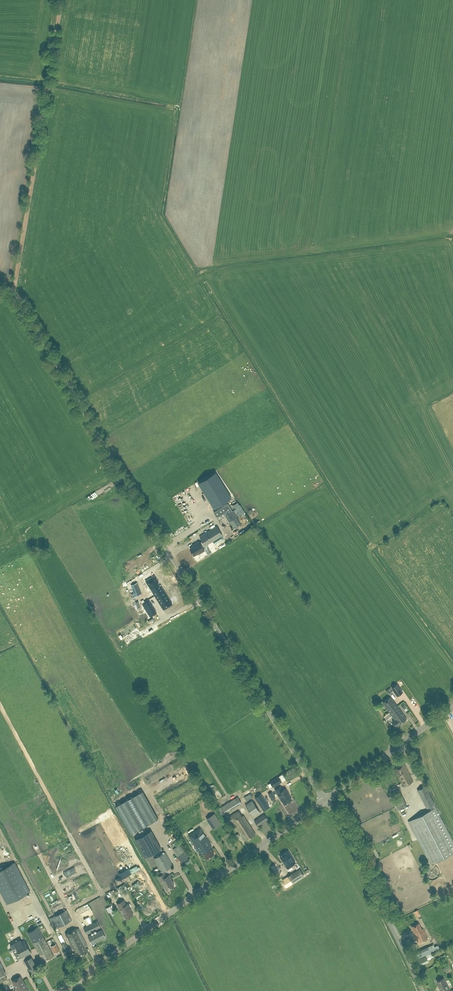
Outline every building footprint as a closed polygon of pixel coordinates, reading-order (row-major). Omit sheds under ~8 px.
[(231,497),(216,472),(198,483),(214,508),(231,497)] [(232,510),(231,508),(228,503),(213,511),(217,517),(218,519),(225,515),(234,528),(240,524),(236,516),(239,514),(235,508),(232,510)] [(205,545),(222,535),(216,525),(199,536),(202,540),(198,543),(197,542),(193,545),(194,546),(190,548),(194,555),(198,552),(198,553),(204,549),(203,547),(205,545)] [(153,576),(147,580),(149,583),(148,583),(155,595),(163,590),(160,584),(159,585),(158,583),(159,582),(156,578),(155,579),(153,576)] [(155,595),(155,596),(163,609),(172,603),(164,591),(163,590),(155,595)] [(148,612),(155,608),(149,599),(143,603),(148,612)] [(394,686),(391,688),(397,696),(400,694),(397,690),(401,688),(397,684),(394,686)] [(389,712),(397,706),(390,697),(382,702),(389,712)] [(397,706),(389,712),(395,719),(392,721),(396,726),(398,724),(406,719),(397,706)] [(403,786),(413,781),(404,764),(394,769),(403,786)] [(279,776),(270,782),(273,786),(282,781),(279,776)] [(283,789),(281,786),(275,790),(281,801),(282,800),(284,803),(291,799),(287,792),(288,792),(285,788),(283,789)] [(434,804),(434,803),(425,786),(418,790),(426,807),(428,806),(430,810),(408,821),(430,864),(452,853),(452,842),(434,804)] [(211,792),(213,794),(211,796),(214,800),(221,795),(219,791),(217,793),(215,790),(211,792)] [(142,791),(115,805),(131,833),(158,818),(142,791)] [(396,793),(391,795),(394,802),(397,810),(407,805),(401,794),(402,794),(400,791),(396,794),(396,793)] [(261,793),(255,797),(263,810),(269,806),(261,793)] [(238,796),(218,808),(222,815),(242,803),(238,796)] [(190,819),(202,811),(194,799),(181,807),(190,819)] [(252,799),(245,804),(253,817),(260,812),(252,799)] [(242,816),(238,810),(229,816),(245,841),(256,834),(243,815),(242,816)] [(258,826),(268,819),(264,813),(254,820),(258,826)] [(218,818),(210,823),(214,828),(221,823),(218,818)] [(258,826),(263,833),(270,829),(265,822),(258,826)] [(214,854),(210,848),(212,847),(210,844),(210,843),(200,827),(188,835),(201,854),(203,853),(207,858),(214,854)] [(151,830),(135,839),(145,857),(161,848),(151,830)] [(179,844),(172,848),(181,861),(187,856),(179,844)] [(295,862),(288,851),(280,856),(287,867),(295,862)] [(164,872),(163,871),(173,866),(165,852),(154,858),(162,872),(162,873),(158,875),(162,883),(163,883),(166,889),(174,885),(173,884),(174,884),(174,883),(173,881),(172,880),(169,875),(166,876),(164,872)] [(14,862),(0,870),(0,889),(7,903),(30,892),(14,862)] [(287,875),(292,883),(303,875),(299,868),(287,875)] [(72,879),(59,886),(62,891),(75,883),(72,879)] [(126,904),(124,899),(117,903),(123,915),(124,915),(126,918),(133,915),(129,908),(130,908),(127,903),(126,904)] [(24,912),(27,920),(32,919),(30,910),(24,912)] [(66,910),(49,917),(50,920),(52,919),(54,925),(57,924),(58,926),(71,921),(66,910)] [(87,933),(100,927),(97,920),(84,927),(87,933)] [(421,929),(418,923),(411,926),(415,933),(414,934),(419,943),(428,939),(422,928),(421,929)] [(53,956),(38,927),(27,932),(37,951),(39,951),(41,954),(39,954),(43,961),(53,956)] [(88,952),(86,947),(88,946),(79,928),(67,933),(70,939),(69,939),(73,948),(74,948),(76,951),(75,952),(76,955),(75,955),(76,957),(77,957),(88,952)] [(92,944),(106,937),(102,929),(88,936),(92,944)] [(22,958),(32,952),(24,939),(11,946),(17,958),(21,956),(22,958)] [(66,952),(70,950),(65,941),(61,943),(66,952)] [(55,953),(60,950),(56,943),(51,946),(55,953)] [(40,972),(36,966),(37,965),(32,956),(24,961),(29,970),(31,969),(35,975),(40,972)] [(26,987),(27,986),(21,975),(12,981),(16,988),(18,990),(27,990),(28,990),(26,987)] [(443,978),(436,981),(439,987),(440,990),(450,990),(443,978)]
